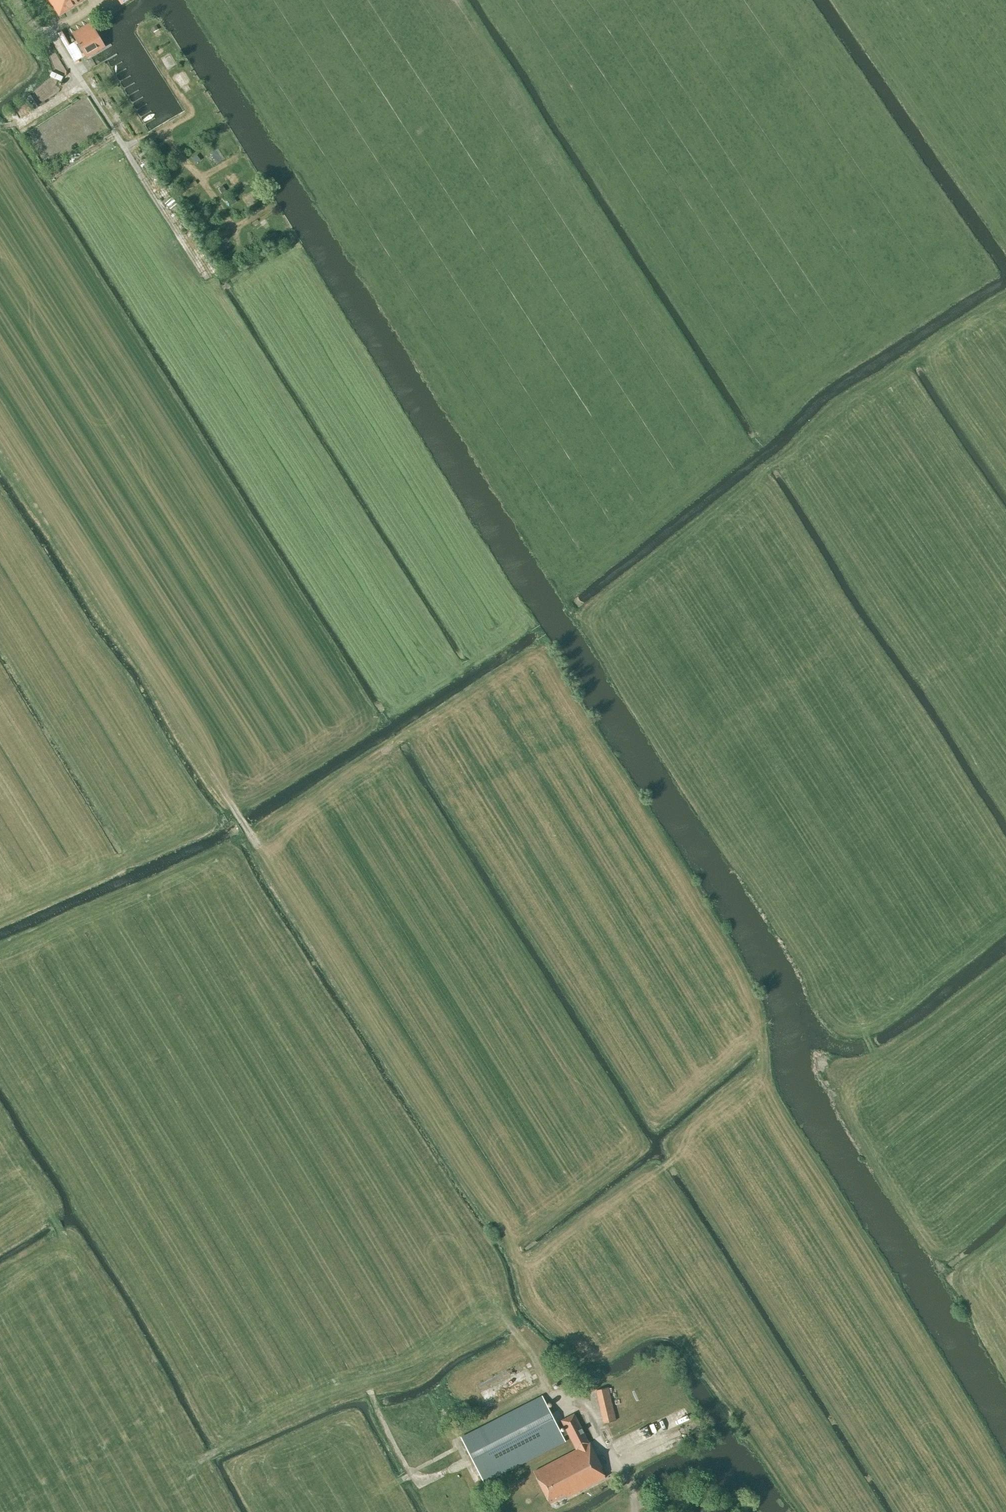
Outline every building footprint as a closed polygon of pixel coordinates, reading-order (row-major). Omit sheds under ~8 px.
[(60,16),(85,0),(49,0),(60,16)] [(105,47),(91,22),(71,33),(76,41),(69,45),(61,31),(57,34),(74,62),(85,56),(86,59),(105,47)] [(162,33),(153,39),(159,49),(168,43),(162,33)] [(183,85),(189,82),(185,73),(179,75),(183,85)] [(30,95),(26,98),(34,110),(38,107),(30,95)] [(230,189),(240,184),(235,174),(225,179),(230,189)] [(604,1424),(616,1421),(608,1388),(596,1391),(604,1424)] [(560,1433),(542,1397),(461,1438),(484,1483),(565,1442),(562,1437),(568,1434),(575,1450),(533,1473),(549,1505),(558,1500),(559,1500),(565,1497),(566,1499),(604,1479),(600,1470),(602,1469),(589,1443),(588,1444),(574,1414),(561,1421),(566,1430),(560,1433)]
